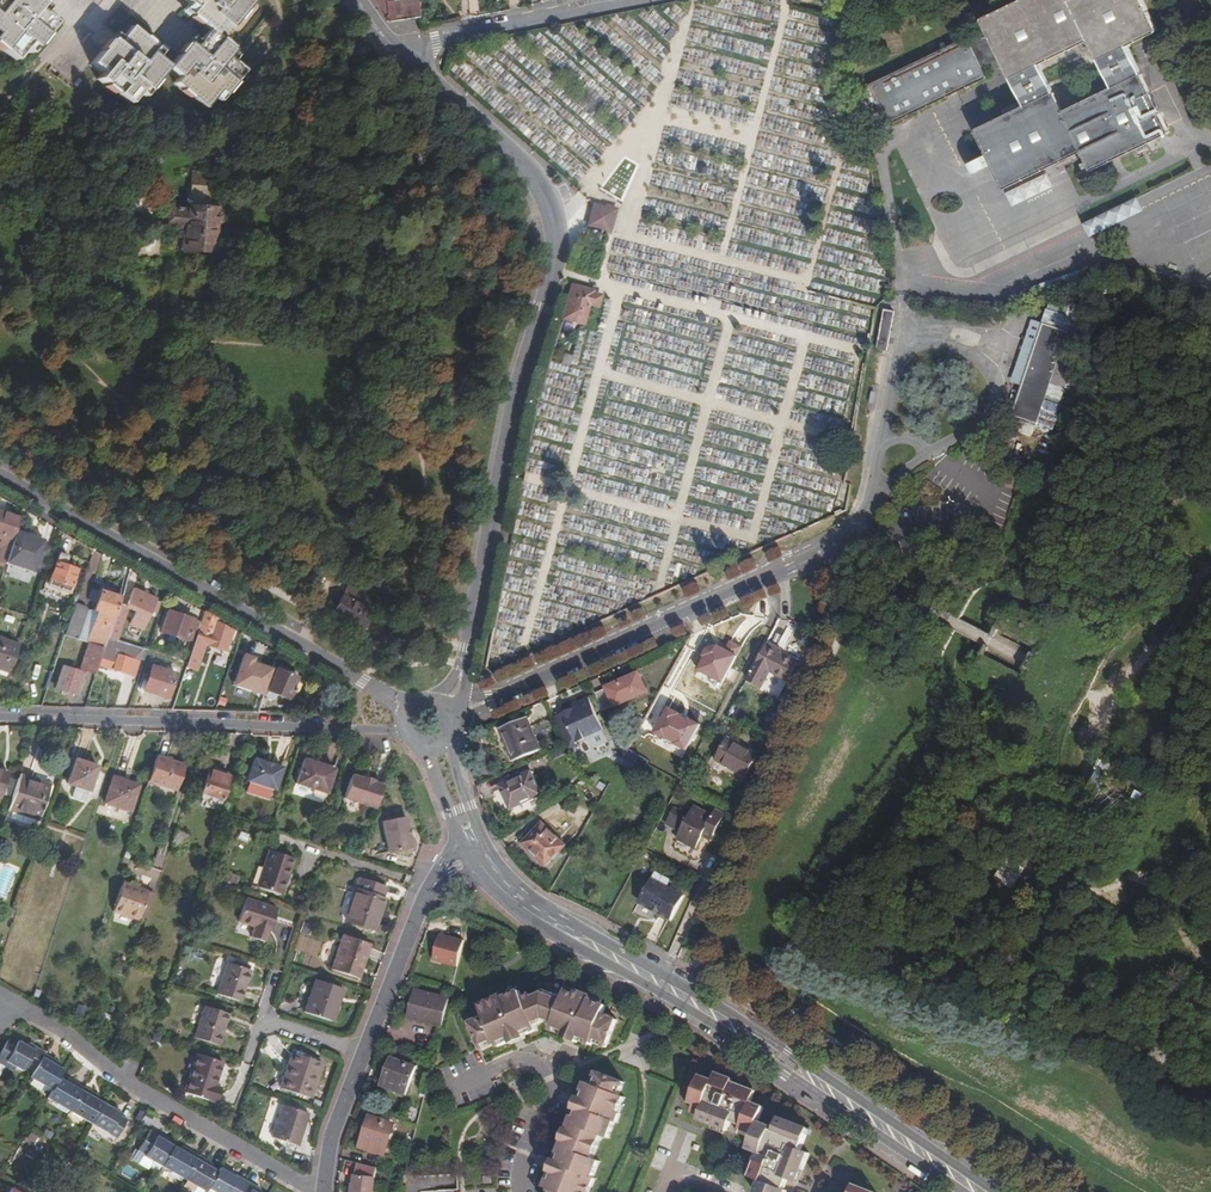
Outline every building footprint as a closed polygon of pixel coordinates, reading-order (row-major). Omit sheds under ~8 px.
[(38,0),(0,0),(0,49),(13,60),(23,48),(29,53),(54,23),(43,14),(48,8),(38,0)] [(191,6),(218,29),(225,20),(234,26),(254,0),(196,0),(191,6)] [(390,24),(400,35),(425,31),(425,29),(423,0),(401,0),(402,11),(397,13),(389,0),(375,0),(390,24)] [(1090,170),(1166,136),(1125,48),(1154,35),(1138,0),(1076,0),(1068,4),(1066,0),(1030,0),(983,21),(1024,109),(976,132),(987,156),(967,165),(971,175),(992,165),(1002,188),(1081,152),(1086,163),(1082,165),(1083,169),(1088,167),(1090,170)] [(147,93),(175,62),(161,51),(166,45),(135,20),(125,33),(120,28),(95,58),(107,68),(101,74),(132,99),(141,88),(147,93)] [(211,26),(194,50),(189,45),(175,62),(182,70),(176,77),(208,102),(218,89),(223,94),(245,65),(234,57),(241,49),(211,26)] [(674,39),(674,31),(663,30),(663,39),(674,39)] [(874,103),(878,101),(890,126),(986,81),(969,41),(868,89),(874,103)] [(205,208),(207,179),(187,177),(184,209),(164,208),(163,226),(180,227),(179,238),(178,238),(178,245),(178,246),(210,248),(210,247),(212,224),(215,221),(215,214),(212,212),(212,208),(205,208)] [(588,227),(607,232),(609,233),(615,212),(594,207),(588,227)] [(1079,247),(1086,260),(1099,253),(1092,240),(1079,247)] [(595,294),(590,292),(571,286),(561,319),(586,326),(595,294)] [(875,345),(886,347),(895,309),(884,307),(875,345)] [(1052,431),(1082,340),(1068,335),(1073,321),(1049,313),(1044,327),(1014,418),(1052,431)] [(3,569),(19,519),(0,513),(0,536),(5,538),(0,552),(0,569),(3,569)] [(23,582),(22,587),(20,591),(29,594),(40,559),(17,551),(8,577),(23,582)] [(49,586),(70,593),(78,570),(66,566),(68,557),(59,554),(49,586)] [(23,582),(8,577),(6,582),(22,587),(23,582)] [(356,608),(359,604),(362,597),(348,588),(332,616),(361,633),(371,617),(363,612),(356,608)] [(107,639),(115,641),(126,607),(149,616),(156,599),(133,589),(126,607),(119,604),(107,639)] [(107,639),(119,604),(120,599),(97,592),(93,604),(96,605),(94,613),(97,614),(86,645),(88,645),(103,650),(107,639)] [(76,641),(85,612),(86,611),(74,607),(64,637),(76,641)] [(160,631),(193,642),(199,622),(167,611),(160,631)] [(94,613),(85,612),(76,641),(86,645),(97,614),(94,613)] [(186,663),(185,666),(198,670),(206,645),(225,651),(231,631),(202,615),(199,622),(193,642),(186,663)] [(103,650),(98,666),(133,677),(142,650),(130,646),(125,660),(110,655),(112,649),(122,653),(125,644),(115,641),(107,639),(103,650)] [(9,675),(19,646),(0,640),(0,672),(9,675)] [(103,650),(88,645),(79,671),(84,673),(95,677),(98,666),(103,650)] [(768,649),(750,682),(764,690),(773,674),(790,683),(799,667),(768,649)] [(265,663),(242,655),(237,668),(261,676),(265,663)] [(729,667),(742,669),(744,659),(730,657),(729,667)] [(152,667),(144,691),(168,699),(176,676),(152,667)] [(77,697),(84,676),(62,668),(55,690),(77,697)] [(276,669),(266,691),(285,700),(294,678),(276,669)] [(729,685),(733,687),(740,675),(734,671),(727,684),(729,685)] [(0,672),(0,673),(0,679),(7,681),(9,675),(0,672)] [(87,700),(95,677),(84,673),(84,676),(77,697),(87,700)] [(597,695),(605,713),(646,695),(637,675),(606,689),(606,691),(597,695)] [(712,691),(718,695),(721,689),(715,685),(712,691)] [(726,699),(733,687),(729,685),(722,697),(726,699)] [(555,720),(566,745),(576,741),(577,743),(582,741),(594,744),(597,736),(605,733),(591,699),(582,703),(583,705),(581,709),(576,711),(572,710),(563,714),(564,716),(555,720)] [(516,763),(543,750),(529,720),(503,733),(516,763)] [(625,738),(620,747),(625,758),(629,749),(634,742),(625,738)] [(715,761),(746,778),(758,755),(729,738),(715,761)] [(184,768),(156,758),(147,784),(176,794),(184,768)] [(271,765),(264,762),(253,759),(246,781),(274,790),(282,768),(271,765)] [(319,765),(313,763),(301,759),(293,784),(310,790),(311,796),(320,799),(324,796),(332,770),(319,765)] [(87,793),(90,786),(93,777),(96,768),(75,761),(67,786),(74,788),(87,793)] [(10,770),(0,767),(0,798),(10,770)] [(200,795),(220,801),(228,778),(208,771),(200,795)] [(513,811),(545,797),(535,772),(502,786),(513,811)] [(342,799),(374,809),(381,786),(373,784),(374,782),(360,777),(359,779),(350,776),(342,799)] [(41,787),(17,779),(7,810),(36,819),(42,801),(37,799),(41,787)] [(105,804),(129,813),(138,788),(113,779),(105,804)] [(606,785),(599,781),(596,786),(603,790),(606,785)] [(87,793),(74,788),(71,799),(84,803),(87,793)] [(695,849),(702,837),(705,831),(713,836),(724,814),(715,809),(711,816),(695,808),(689,817),(675,810),(667,824),(681,832),(677,839),(695,849)] [(407,817),(383,822),(388,853),(413,849),(407,817)] [(523,844),(548,866),(566,844),(540,823),(523,844)] [(175,831),(170,846),(181,850),(186,835),(175,831)] [(710,841),(713,836),(705,831),(702,837),(710,841)] [(280,896),(286,877),(283,875),(289,858),(269,851),(257,888),(280,896)] [(292,859),(289,858),(283,875),(286,877),(292,859)] [(12,891),(16,867),(0,864),(0,888),(12,891)] [(344,921),(373,930),(383,900),(381,899),(385,888),(357,879),(344,921)] [(673,920),(686,896),(655,879),(643,900),(662,911),(661,913),(673,920)] [(112,912),(123,916),(124,912),(139,917),(147,892),(122,883),(112,912)] [(268,932),(271,921),(275,909),(244,899),(240,911),(237,922),(253,927),(250,937),(264,942),(266,932),(268,932)] [(124,912),(123,916),(138,921),(139,917),(124,912)] [(691,946),(700,926),(693,923),(685,943),(691,946)] [(458,967),(465,939),(440,932),(433,960),(458,967)] [(360,964),(366,944),(341,937),(330,971),(358,980),(363,965),(360,964)] [(369,946),(366,944),(360,964),(363,965),(369,946)] [(228,964),(217,996),(240,1003),(251,971),(228,964)] [(153,988),(163,991),(167,979),(158,975),(153,988)] [(344,991),(315,981),(303,1014),(330,1023),(336,1007),(338,1007),(344,991)] [(542,989),(523,998),(520,991),(514,994),(512,990),(478,1005),(484,1016),(470,1023),(482,1050),(496,1044),(498,1047),(510,1041),(512,1044),(526,1038),(525,1035),(536,1029),(535,1025),(543,1021),(551,1030),(563,1034),(562,1037),(577,1043),(578,1040),(590,1045),(592,1042),(606,1047),(617,1020),(603,1014),(606,1006),(600,1003),(601,1000),(575,990),(574,993),(566,990),(563,997),(542,989)] [(441,1028),(443,1018),(448,998),(414,991),(409,1009),(406,1019),(441,1028)] [(194,1038),(218,1047),(228,1016),(205,1008),(194,1038)] [(14,1069),(22,1073),(24,1068),(32,1073),(28,1079),(51,1092),(47,1099),(68,1111),(89,1123),(113,1137),(124,1118),(117,1113),(117,1112),(101,1102),(95,1099),(90,1096),(92,1093),(82,1087),(71,1081),(69,1084),(64,1081),(58,1078),(62,1071),(56,1067),(51,1064),(53,1060),(42,1054),(43,1053),(27,1044),(25,1048),(17,1043),(15,1046),(6,1041),(0,1051),(0,1058),(6,1062),(6,1064),(14,1069)] [(181,1091),(214,1104),(220,1087),(213,1085),(221,1063),(195,1053),(181,1091)] [(309,1099),(320,1064),(291,1055),(279,1090),(309,1099)] [(0,1058),(0,1072),(2,1068),(12,1073),(14,1069),(6,1064),(6,1062),(0,1058)] [(415,1069),(395,1062),(392,1070),(387,1068),(380,1088),(404,1097),(415,1069)] [(617,1123),(625,1104),(622,1103),(625,1097),(619,1094),(624,1082),(596,1071),(591,1084),(586,1082),(580,1095),(578,1094),(572,1110),(574,1111),(569,1124),(566,1123),(558,1144),(561,1145),(556,1158),(553,1157),(547,1173),(550,1173),(544,1188),(549,1190),(548,1191),(590,1191),(596,1179),(593,1178),(600,1161),(593,1159),(602,1136),(609,1139),(615,1123),(617,1123)] [(755,1161),(748,1177),(759,1181),(754,1191),(786,1191),(783,1190),(787,1179),(796,1182),(808,1152),(800,1149),(808,1128),(780,1116),(774,1129),(770,1127),(771,1125),(758,1120),(763,1108),(749,1101),(753,1090),(731,1081),(732,1079),(714,1071),(710,1080),(699,1076),(688,1102),(693,1104),(689,1112),(698,1116),(697,1120),(726,1131),(730,1121),(740,1125),(739,1128),(752,1134),(746,1148),(756,1153),(753,1160),(755,1161)] [(294,1147),(306,1115),(280,1106),(268,1137),(294,1147)] [(382,1154),(389,1132),(391,1126),(369,1119),(367,1124),(359,1147),(382,1154)] [(145,1130),(135,1149),(130,1157),(146,1166),(150,1158),(159,1163),(179,1175),(201,1187),(204,1183),(218,1191),(221,1191),(222,1191),(224,1191),(256,1191),(253,1190),(255,1186),(239,1177),(215,1163),(213,1167),(206,1164),(201,1161),(204,1157),(193,1151),(183,1145),(180,1149),(175,1146),(145,1130)] [(19,1156),(35,1163),(46,1138),(29,1131),(19,1156)] [(355,1164),(351,1191),(372,1191),(375,1168),(355,1164)]
